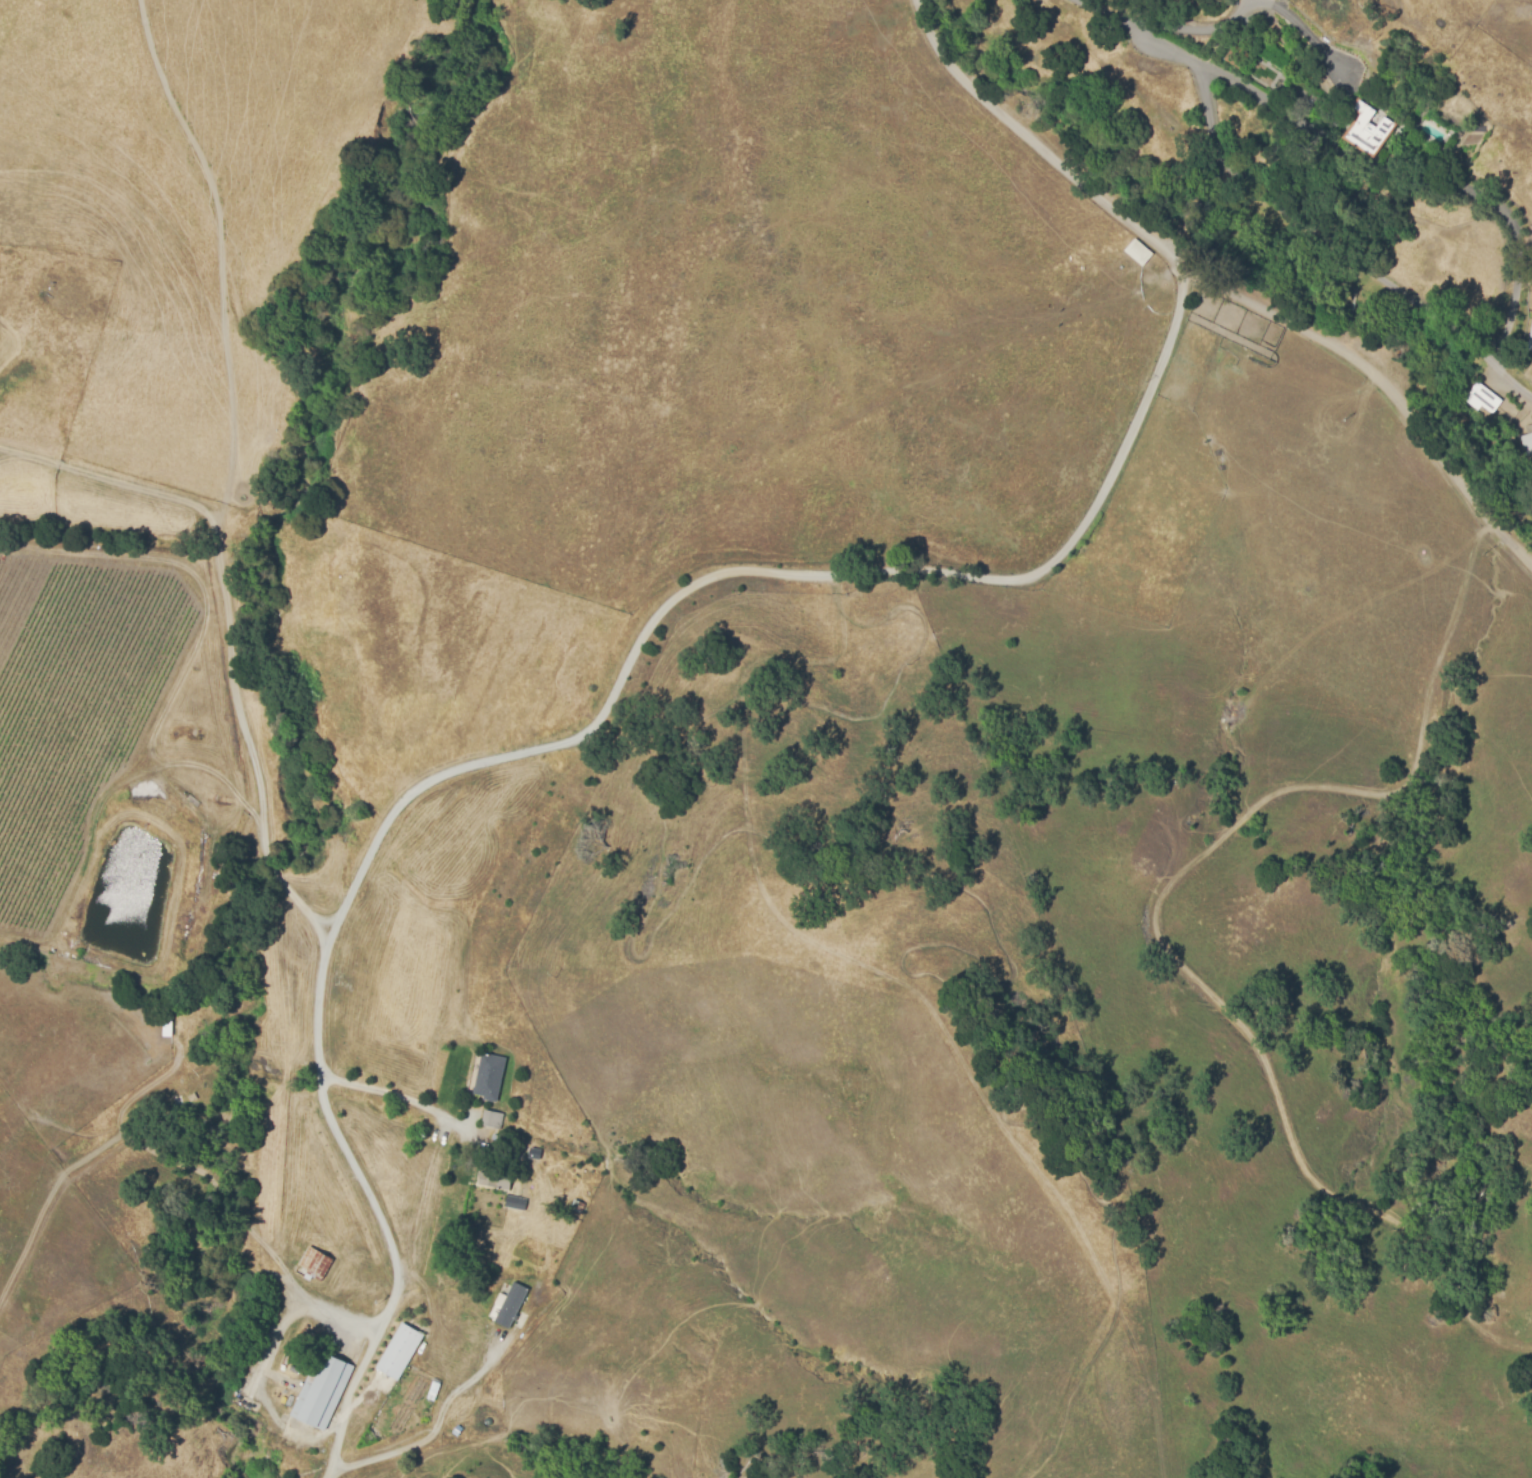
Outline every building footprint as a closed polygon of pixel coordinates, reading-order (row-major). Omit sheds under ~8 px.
[(1223,58),(1240,69),(1251,53),(1234,42),(1223,58)] [(1374,157),(1394,123),(1382,116),(1375,126),(1367,121),(1374,110),(1356,99),(1351,108),(1358,112),(1343,138),(1374,157)] [(1122,250),(1140,266),(1152,253),(1134,237),(1122,250)] [(1480,404),(1490,412),(1500,401),(1478,380),(1462,398),(1475,410),(1480,404)] [(474,1096),(498,1099),(504,1056),(480,1053),(474,1096)] [(503,1113),(485,1109),(481,1123),(500,1128),(503,1113)] [(512,1178),(482,1172),(479,1185),(510,1191),(512,1178)] [(527,1288),(513,1281),(507,1295),(500,1292),(494,1305),(500,1308),(494,1322),(510,1328),(527,1288)] [(424,1333),(401,1322),(377,1368),(399,1380),(424,1333)] [(326,1431),(354,1365),(329,1354),(318,1380),(307,1376),(290,1415),(326,1431)]
